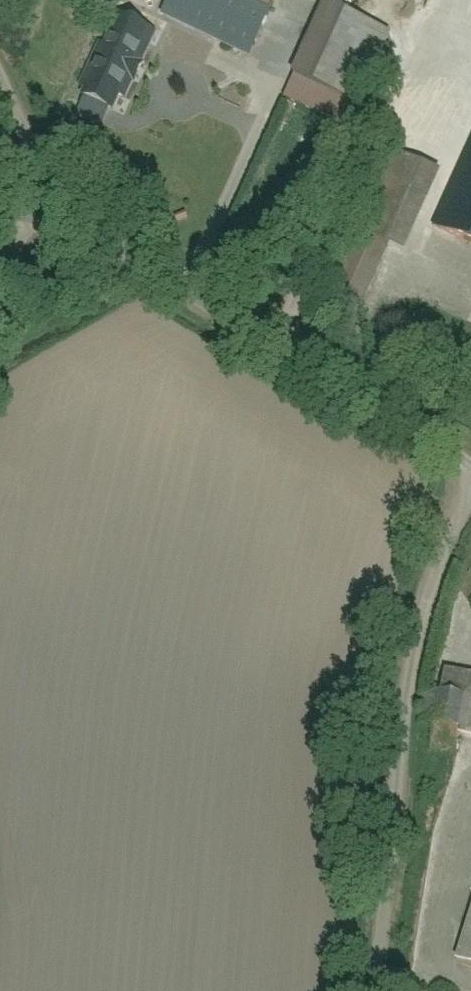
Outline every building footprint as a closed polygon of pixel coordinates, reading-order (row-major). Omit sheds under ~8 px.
[(247,53),(271,0),(130,0),(247,53)] [(319,10),(283,101),(350,127),(386,36),(319,10)] [(125,98),(155,32),(121,17),(108,48),(101,45),(82,87),(87,89),(83,98),(112,111),(119,95),(125,98)] [(470,250),(470,139),(428,230),(470,250)] [(387,247),(399,253),(436,176),(400,159),(364,235),(370,238),(336,312),(353,320),(387,247)] [(469,736),(470,727),(470,680),(436,672),(425,727),(469,736)] [(470,973),(470,904),(452,967),(470,973)]
